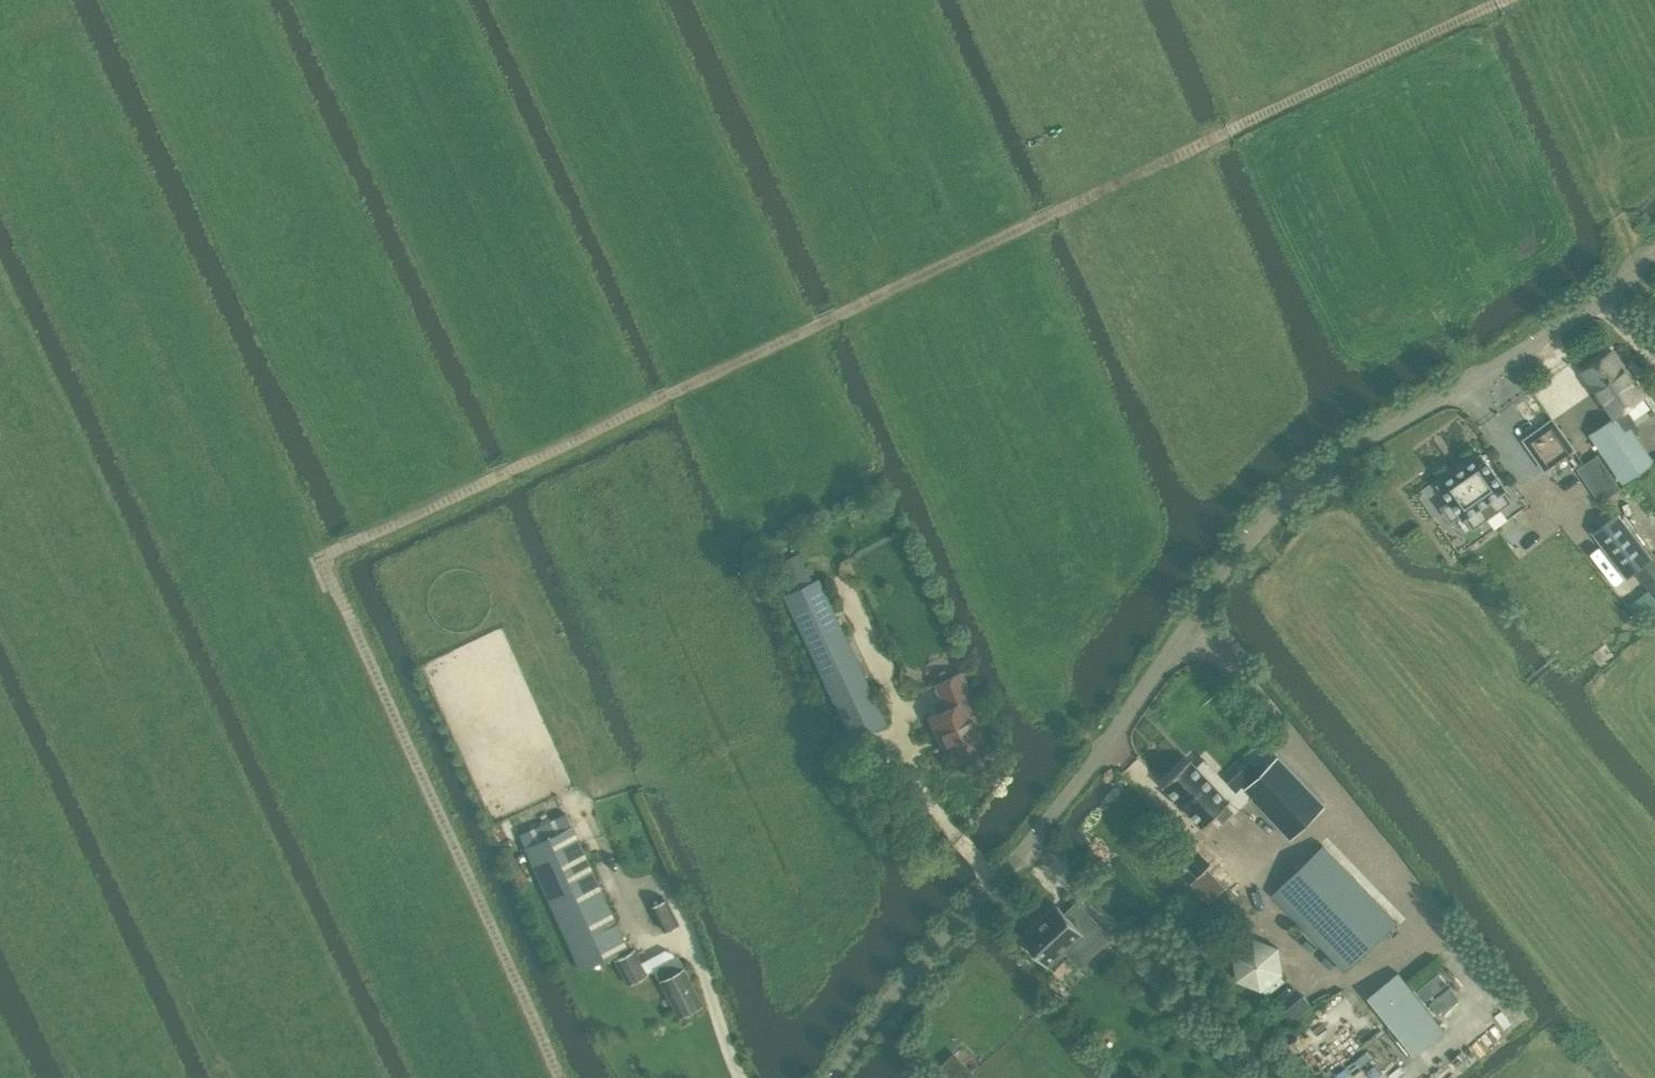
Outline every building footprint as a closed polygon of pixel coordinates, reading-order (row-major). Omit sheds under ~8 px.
[(1614,351),(1585,371),(1614,414),(1615,415),(1621,412),(1631,427),(1637,423),(1625,406),(1644,394),(1635,381),(1639,378),(1630,365),(1626,368),(1614,351)] [(1615,415),(1589,433),(1614,470),(1645,448),(1631,427),(1621,412),(1615,415)] [(1553,421),(1525,441),(1546,470),(1574,450),(1553,421)] [(1472,527),(1510,500),(1503,490),(1505,488),(1481,454),(1439,483),(1451,500),(1442,506),(1451,520),(1460,513),(1463,517),(1464,516),(1472,527)] [(1597,455),(1577,469),(1585,481),(1605,466),(1597,455)] [(1618,511),(1593,532),(1627,577),(1636,571),(1650,589),(1628,605),(1638,619),(1654,606),(1654,560),(1618,511)] [(885,722),(817,578),(811,581),(798,554),(776,565),(787,593),(784,594),(851,738),(885,722)] [(971,696),(960,671),(934,683),(946,707),(928,716),(937,736),(942,733),(955,760),(987,745),(965,699),(971,696)] [(1246,764),(1232,777),(1234,780),(1242,788),(1238,793),(1246,802),(1252,796),(1291,837),(1323,804),(1278,757),(1263,771),(1256,764),(1252,763),(1249,763),(1246,764)] [(1192,760),(1166,785),(1180,800),(1179,801),(1188,811),(1190,810),(1204,826),(1214,817),(1221,825),(1246,802),(1238,793),(1207,760),(1199,767),(1192,760)] [(524,847),(525,847),(580,968),(626,948),(565,813),(518,834),(524,847)] [(1398,921),(1324,843),(1271,894),(1346,971),(1398,921)] [(663,931),(679,923),(666,898),(650,906),(663,931)] [(1065,913),(1056,904),(1022,936),(1051,967),(1066,952),(1080,968),(1113,937),(1078,900),(1065,913)] [(1279,946),(1254,936),(1232,953),(1236,980),(1262,990),(1283,973),(1279,946)] [(634,948),(614,958),(626,983),(654,968),(678,1015),(701,1004),(676,955),(674,956),(673,954),(665,950),(641,962),(634,948)] [(1372,997),(1413,1048),(1414,1050),(1439,1031),(1397,977),(1372,997)]
